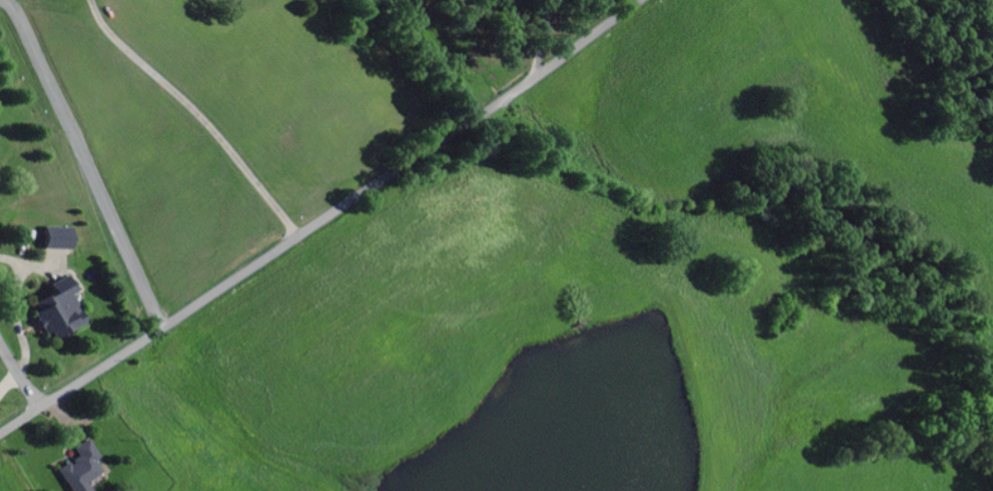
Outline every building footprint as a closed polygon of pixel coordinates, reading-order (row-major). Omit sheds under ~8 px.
[(84,325),(67,287),(36,300),(40,309),(33,312),(46,342),(84,325)] [(102,475),(85,442),(71,449),(76,459),(57,469),(68,490),(88,490),(85,484),(102,475)]
